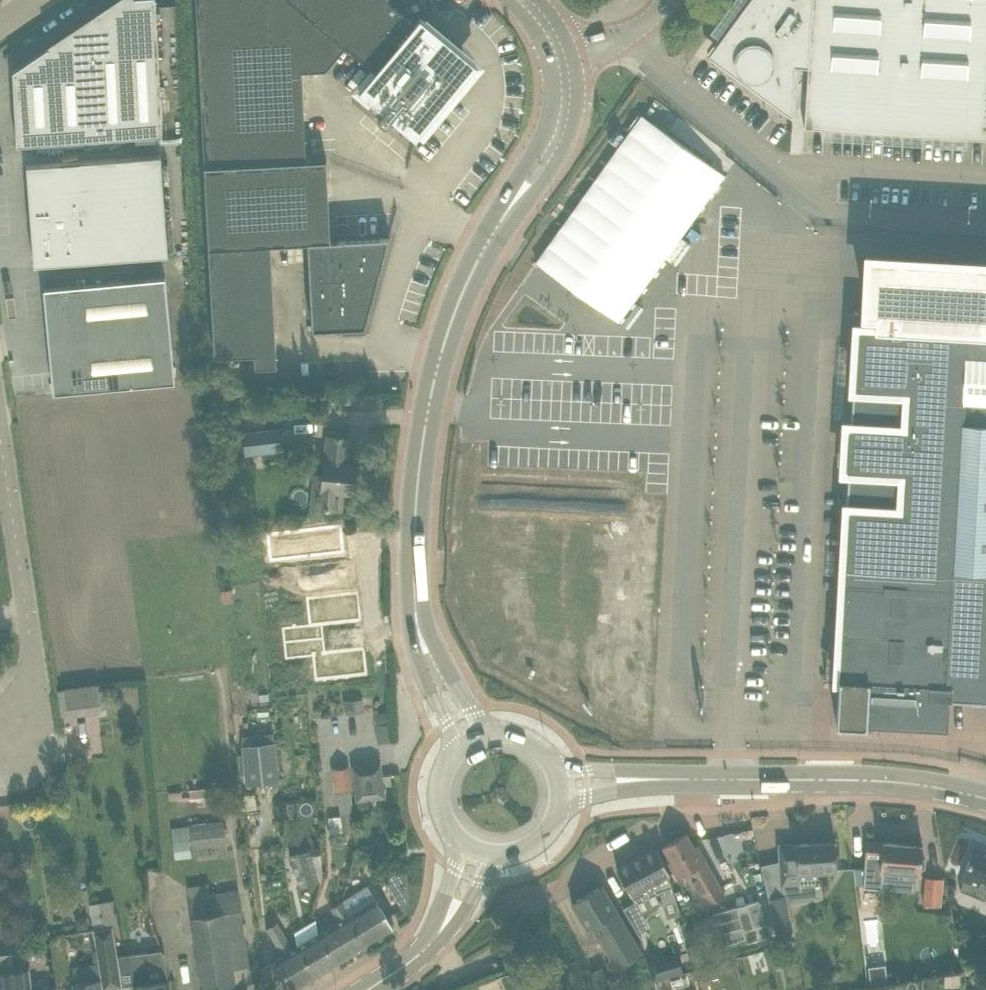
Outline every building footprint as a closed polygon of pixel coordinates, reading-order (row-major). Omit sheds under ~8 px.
[(155,0),(113,0),(30,56),(31,58),(13,70),(16,145),(158,132),(155,0)] [(330,240),(326,159),(306,160),(301,70),(325,69),(345,45),(375,70),(358,90),(383,111),(377,118),(385,124),(391,117),(397,121),(397,122),(416,138),(477,64),(420,17),(414,23),(386,0),(196,0),(214,356),(254,354),(255,367),(277,366),(270,244),(308,243),(308,241),(330,240)] [(708,53),(792,115),(795,64),(808,65),(804,124),(985,136),(985,0),(747,0),(721,36),(708,53)] [(641,115),(535,262),(619,322),(666,258),(676,265),(691,244),(681,237),(725,175),(641,115)] [(179,152),(179,133),(138,134),(139,153),(179,152)] [(58,244),(59,261),(59,263),(168,255),(160,155),(26,165),(26,166),(29,166),(33,217),(37,217),(40,246),(58,244)] [(359,295),(359,273),(379,272),(389,237),(368,238),(347,239),(330,240),(308,241),(308,243),(312,330),(342,329),(342,334),(365,334),(364,316),(363,295),(359,295)] [(836,724),(846,724),(866,725),(866,720),(945,725),(947,697),(985,699),(985,260),(867,253),(864,305),(876,306),(875,312),(875,327),(872,327),(871,333),(862,341),(856,341),(851,424),(847,424),(847,429),(839,428),(838,443),(846,443),(845,451),(838,450),(837,465),(845,465),(844,469),(849,470),(846,517),(845,517),(844,536),(841,536),(841,537),(844,537),(842,557),(844,557),(838,653),(837,679),(839,679),(836,724)] [(44,288),(46,306),(54,393),(175,381),(165,277),(44,288)] [(238,410),(243,455),(286,450),(283,419),(266,421),(265,407),(238,410)] [(347,463),(349,438),(325,435),(322,473),(313,472),(310,506),(341,509),(343,491),(353,492),(356,464),(347,463)] [(337,526),(262,534),(265,562),(340,554),(337,526)] [(231,588),(220,589),(221,598),(232,596),(231,588)] [(98,683),(64,688),(68,715),(102,710),(98,683)] [(343,701),(345,712),(358,711),(357,699),(343,701)] [(244,742),(275,737),(274,730),(243,735),(244,742)] [(279,781),(275,751),(274,741),(242,745),(247,784),(279,781)] [(351,765),(351,766),(355,801),(386,797),(381,761),(351,765)] [(336,792),(341,832),(355,830),(350,790),(353,790),(350,766),(332,768),(335,792),(336,792)] [(354,801),(355,812),(368,812),(368,801),(354,801)] [(171,827),(175,858),(193,856),(192,849),(226,844),(223,820),(188,824),(188,825),(171,827)] [(718,897),(724,894),(707,862),(697,845),(694,846),(686,832),(663,846),(671,860),(668,861),(678,879),(682,887),(690,882),(703,906),(709,902),(724,930),(729,928),(735,927),(718,897)] [(863,884),(863,887),(881,888),(882,870),(920,874),(920,870),(924,868),(925,860),(921,857),(922,844),(866,840),(864,867),(863,884)] [(800,889),(799,877),(819,875),(819,870),(837,869),(836,865),(840,864),(839,855),(836,854),(835,841),(779,844),(781,872),(782,890),(783,894),(768,898),(775,932),(792,928),(786,902),(793,901),(792,890),(800,889)] [(984,899),(985,894),(985,850),(974,845),(961,878),(963,879),(959,889),(984,899)] [(634,902),(657,890),(667,917),(680,913),(668,874),(670,873),(657,848),(617,869),(634,902)] [(289,856),(300,887),(319,881),(309,849),(289,856)] [(864,867),(855,867),(856,884),(863,884),(864,867)] [(922,904),(941,905),(943,877),(924,876),(922,904)] [(207,883),(186,886),(202,989),(247,989),(246,982),(252,982),(239,888),(209,893),(207,883)] [(587,928),(591,926),(615,967),(642,951),(602,884),(572,903),(587,928)] [(367,885),(343,900),(350,912),(346,914),(365,945),(393,928),(367,885)] [(337,920),(319,931),(319,932),(337,962),(365,945),(346,914),(350,912),(343,900),(330,908),(337,920)] [(81,916),(76,922),(77,928),(88,926),(87,915),(81,916)] [(316,975),(297,944),(293,947),(277,922),(266,929),(282,954),(275,958),(294,989),(316,975)] [(93,929),(102,989),(122,986),(113,926),(93,929)] [(319,931),(297,944),(316,975),(337,962),(319,932),(319,931)] [(703,965),(700,950),(690,953),(693,967),(703,965)] [(134,984),(133,984),(134,989),(169,989),(164,951),(144,954),(146,966),(131,968),(134,984)] [(28,969),(13,971),(11,952),(0,953),(0,989),(30,989),(28,969)] [(885,964),(868,966),(870,983),(887,981),(885,964)] [(501,975),(507,989),(537,989),(535,984),(527,965),(501,975)] [(100,980),(73,983),(73,989),(101,989),(100,980)]
